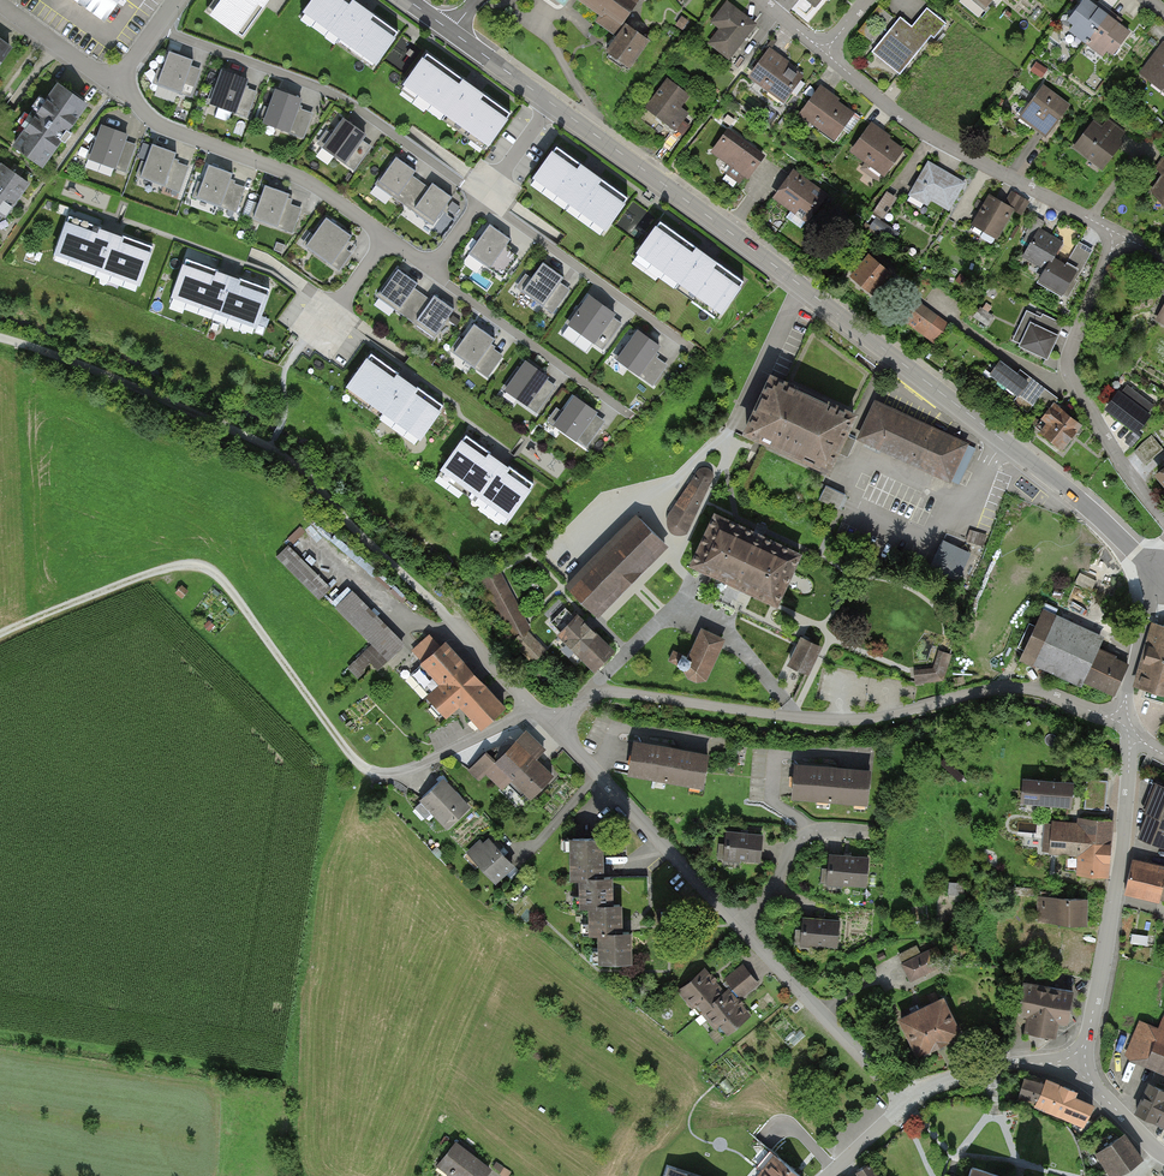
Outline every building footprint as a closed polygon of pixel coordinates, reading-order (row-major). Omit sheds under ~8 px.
[(124,0),(68,0),(107,26),(124,0)] [(205,12),(243,39),(271,0),(213,0),(205,12)] [(353,0),(311,0),(298,18),(375,71),(401,33),(353,0)] [(547,2),(561,12),(570,0),(548,0),(547,2)] [(596,17),(592,23),(611,37),(622,22),(636,2),(632,0),(573,0),(596,17)] [(814,11),(823,0),(802,0),(814,11)] [(983,14),(996,0),(967,0),(983,14)] [(1086,0),(1080,0),(1059,26),(1084,45),(1107,16),(1086,0)] [(755,26),(725,1),(708,22),(715,30),(704,44),(725,62),(755,26)] [(898,79),(943,27),(925,12),(910,29),(898,23),(871,55),(898,79)] [(1107,16),(1084,45),(1105,62),(1128,33),(1107,16)] [(687,21),(681,17),(676,25),(682,29),(687,21)] [(600,52),(625,70),(647,40),(622,22),(611,37),(600,52)] [(1161,43),(1136,76),(1163,98),(1163,45),(1161,43)] [(10,51),(0,44),(0,66),(10,51)] [(746,79),(780,103),(802,74),(768,49),(746,79)] [(203,63),(168,51),(157,82),(192,94),(203,63)] [(510,114),(425,53),(399,90),(483,150),(510,114)] [(249,79),(221,69),(209,102),(238,112),(249,79)] [(688,95),(665,77),(640,110),(672,134),(687,115),(678,108),(688,95)] [(6,150),(36,170),(81,104),(50,83),(6,150)] [(1070,107),(1042,85),(1017,117),(1045,139),(1070,107)] [(796,117),(830,142),(852,112),(819,87),(796,117)] [(302,100),(275,91),(263,126),(289,136),(302,100)] [(367,137),(343,120),(322,149),(345,166),(367,137)] [(1091,121),(1071,148),(1099,169),(1126,134),(1107,120),(1101,128),(1091,121)] [(128,135),(100,126),(89,160),(117,169),(128,135)] [(847,154),(881,178),(901,150),(867,126),(847,154)] [(762,157),(725,130),(706,155),(743,182),(762,157)] [(179,155),(153,145),(140,179),(166,188),(179,155)] [(630,198),(556,147),(528,187),(603,238),(630,198)] [(417,173),(396,156),(374,182),(396,200),(417,173)] [(1155,172),(1163,178),(1150,193),(1163,204),(1163,161),(1155,172)] [(965,182),(925,162),(909,194),(949,214),(965,182)] [(0,167),(0,188),(17,199),(28,183),(2,165),(0,167)] [(235,175),(209,167),(199,201),(225,209),(235,175)] [(826,197),(789,171),(770,198),(806,225),(826,197)] [(451,197),(430,182),(411,208),(433,223),(451,197)] [(291,195),(263,187),(254,219),(281,227),(291,195)] [(17,199),(0,188),(0,212),(3,214),(5,216),(17,199)] [(1013,213),(985,198),(968,228),(996,243),(1013,213)] [(353,236),(327,219),(308,247),(335,265),(353,236)] [(747,280),(661,221),(633,261),(719,321),(747,280)] [(150,250),(65,223),(53,262),(138,288),(150,250)] [(509,240),(488,225),(468,254),(489,268),(509,240)] [(1051,254),(1059,239),(1036,226),(1017,258),(1040,271),(1051,254)] [(1079,239),(1069,258),(1084,266),(1094,247),(1079,239)] [(1051,254),(1035,281),(1058,295),(1075,268),(1051,254)] [(887,274),(864,255),(845,278),(867,297),(887,274)] [(272,290),(187,259),(170,304),(255,335),(272,290)] [(565,280),(542,264),(522,293),(545,309),(565,280)] [(417,283),(397,268),(376,295),(397,310),(417,283)] [(452,311),(432,297),(414,323),(435,337),(452,311)] [(617,317),(588,297),(566,328),(595,348),(617,317)] [(1152,325),(1163,332),(1163,302),(1152,325)] [(945,328),(913,303),(897,323),(929,348),(945,328)] [(1008,345),(1041,361),(1058,327),(1025,311),(1008,345)] [(494,342),(473,326),(453,353),(474,369),(494,342)] [(661,348),(636,331),(615,363),(639,380),(661,348)] [(444,408),(370,356),(343,393),(417,446),(444,408)] [(984,378),(1011,398),(1025,384),(996,362),(984,378)] [(547,379),(525,364),(505,393),(527,408),(547,379)] [(851,417),(766,375),(736,435),(821,477),(851,417)] [(1132,436),(1147,419),(1117,394),(1103,411),(1132,436)] [(597,412),(572,396),(552,427),(577,443),(597,412)] [(967,442),(873,400),(854,442),(948,484),(949,482),(959,486),(975,451),(965,446),(967,442)] [(1059,454),(1079,428),(1051,407),(1038,420),(1042,427),(1036,435),(1059,454)] [(1163,446),(1152,433),(1136,449),(1148,461),(1163,446)] [(535,485),(466,439),(440,477),(509,524),(535,485)] [(679,542),(687,537),(713,482),(713,476),(709,473),(700,471),(695,474),(667,517),(666,528),(670,535),(679,542)] [(820,498),(839,506),(846,491),(826,483),(820,498)] [(796,556),(710,516),(685,569),(771,609),(796,556)] [(664,543),(638,517),(568,587),(593,613),(664,543)] [(987,537),(969,531),(965,543),(982,549),(987,537)] [(969,556),(940,542),(926,570),(955,584),(969,556)] [(275,560),(319,603),(331,591),(287,548),(275,560)] [(528,628),(496,569),(478,579),(510,637),(528,628)] [(180,587),(174,595),(185,605),(192,598),(180,587)] [(349,593),(332,609),(370,647),(346,671),(355,680),(370,666),(376,672),(402,647),(349,593)] [(610,650),(566,606),(550,622),(594,666),(610,650)] [(1100,638),(1042,613),(1024,654),(1112,693),(1125,664),(1095,650),(1100,638)] [(208,622),(202,627),(208,633),(214,628),(208,622)] [(1154,622),(1136,685),(1163,693),(1163,625),(1154,622)] [(677,675),(701,685),(719,640),(696,630),(677,675)] [(544,650),(528,633),(515,646),(531,662),(544,650)] [(482,727),(504,707),(444,643),(438,649),(427,637),(410,653),(421,664),(414,671),(422,679),(417,683),(446,715),(459,703),(482,727)] [(820,650),(799,640),(786,670),(788,671),(780,689),(798,697),(820,650)] [(941,684),(950,658),(937,653),(931,669),(913,672),(915,687),(941,684)] [(543,749),(523,729),(491,760),(480,754),(464,769),(477,782),(486,773),(518,807),(550,776),(533,758),(543,749)] [(702,785),(708,755),(634,742),(629,772),(702,785)] [(866,802),(869,771),(795,765),(793,796),(866,802)] [(469,809),(439,778),(416,800),(446,831),(469,809)] [(1071,783),(1020,780),(1018,805),(1069,808),(1071,783)] [(1158,783),(1139,834),(1163,843),(1163,786),(1158,783)] [(1074,823),(1048,821),(1046,852),(1076,854),(1075,877),(1107,880),(1111,820),(1075,817),(1074,823)] [(761,835),(723,833),(721,861),(759,863),(761,835)] [(513,868),(484,838),(465,855),(495,885),(513,868)] [(598,877),(596,838),(563,840),(565,878),(573,878),(598,877)] [(863,890),(865,857),(825,854),(824,888),(863,890)] [(1163,875),(1163,868),(1132,861),(1125,891),(1158,899),(1163,875)] [(607,904),(606,876),(598,877),(573,878),(575,906),(583,905),(607,904)] [(1084,929),(1085,901),(1039,899),(1039,927),(1084,929)] [(616,933),(615,904),(607,904),(583,905),(584,935),(590,934),(616,933)] [(837,921),(801,919),(799,950),(836,951),(837,921)] [(592,966),(626,965),(624,933),(616,933),(590,934),(592,966)] [(936,972),(926,951),(900,963),(910,984),(936,972)] [(702,969),(674,992),(693,1015),(697,1012),(721,992),(702,969)] [(1064,1027),(1067,991),(1015,987),(1012,1018),(1023,1019),(1024,1035),(1052,1038),(1053,1026),(1064,1027)] [(697,1012),(721,1040),(750,1016),(726,988),(721,992),(697,1012)] [(942,999),(894,1020),(912,1060),(960,1038),(942,999)] [(1121,1058),(1163,1077),(1163,1032),(1138,1020),(1121,1058)] [(1059,1115),(1067,1096),(1022,1078),(1015,1097),(1059,1115)] [(1146,1085),(1132,1115),(1163,1130),(1163,1094),(1146,1085)] [(1091,1105),(1067,1096),(1059,1115),(1083,1124),(1091,1105)] [(757,1122),(761,1127),(772,1116),(768,1112),(757,1122)] [(1123,1134),(1098,1152),(1115,1175),(1140,1158),(1123,1134)] [(440,1165),(454,1175),(487,1175),(494,1167),(458,1140),(440,1165)] [(778,1156),(761,1175),(801,1175),(778,1156)] [(973,1161),(969,1175),(1036,1175),(1024,1173),(1023,1175),(973,1161)] [(852,1175),(877,1175),(869,1164),(852,1175)]
